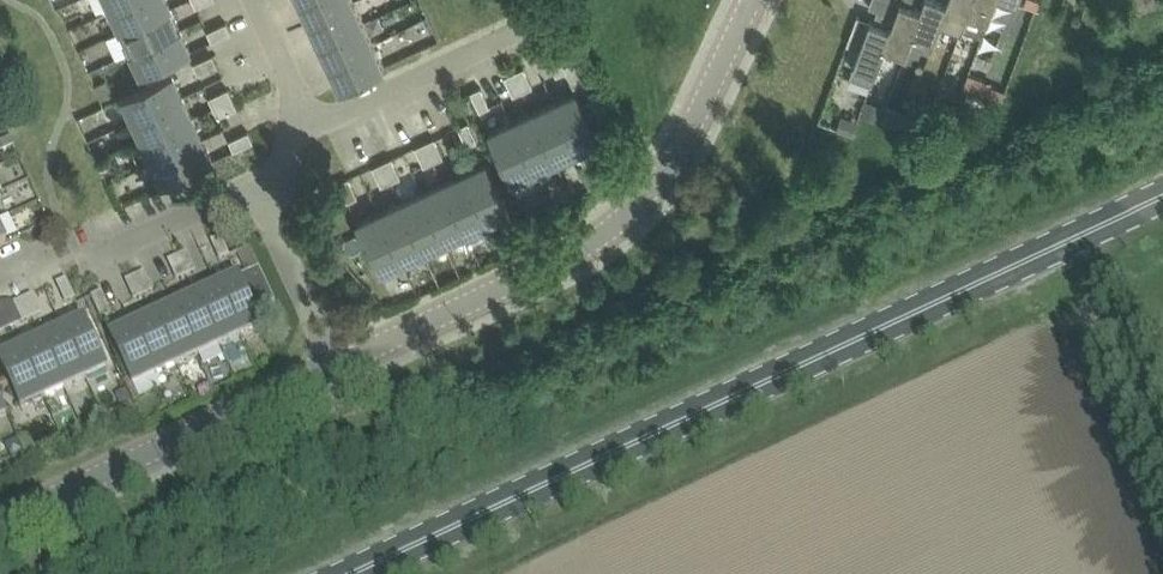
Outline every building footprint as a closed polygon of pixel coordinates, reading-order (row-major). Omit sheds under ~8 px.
[(172,7),(168,0),(130,0),(114,7),(124,29),(172,7)] [(313,19),(354,0),(304,0),(313,19)] [(313,19),(323,41),(366,21),(356,0),(354,0),(313,19)] [(855,64),(851,76),(873,84),(877,72),(887,45),(904,1),(901,0),(872,0),(870,6),(884,11),(880,23),(872,20),(871,22),(858,16),(848,44),(861,49),(855,64)] [(915,38),(914,38),(924,9),(922,8),(914,6),(916,0),(901,0),(904,1),(887,45),(909,53),(915,38)] [(945,19),(952,0),(925,0),(922,8),(924,9),(914,38),(915,38),(936,46),(945,19)] [(966,27),(971,12),(970,12),(974,0),(952,0),(945,19),(966,27)] [(994,13),(998,0),(974,0),(970,12),(971,12),(966,27),(984,33),(990,18),(991,19),(994,13)] [(994,13),(1012,20),(1020,0),(998,0),(994,13)] [(124,29),(134,51),(182,29),(172,7),(124,29)] [(366,21),(323,41),(333,62),(376,43),(366,21)] [(209,30),(213,40),(232,31),(228,22),(209,30)] [(182,29),(134,51),(144,72),(192,50),(182,29)] [(386,64),(376,43),(333,62),(344,84),(386,64)] [(559,51),(549,56),(558,74),(568,70),(559,51)] [(214,54),(195,63),(199,73),(218,64),(214,54)] [(525,67),(516,71),(524,90),(534,86),(525,67)] [(515,94),(524,90),(516,71),(506,76),(515,94)] [(125,95),(135,117),(183,95),(173,73),(125,95)] [(1001,98),(1003,97),(981,89),(985,78),(984,78),(969,73),(963,94),(958,109),(953,122),(1001,98)] [(111,94),(105,81),(96,85),(102,98),(111,94)] [(482,87),(472,91),(481,110),(491,106),(482,87)] [(211,97),(215,106),(234,98),(229,88),(211,97)] [(578,91),(556,101),(579,150),(600,140),(578,91)] [(194,116),(183,95),(135,117),(145,139),(194,116)] [(234,98),(215,106),(219,116),(238,107),(234,98)] [(862,114),(881,120),(886,106),(867,99),(862,114)] [(931,115),(926,135),(953,122),(958,109),(952,106),(936,100),(931,115)] [(557,160),(579,150),(556,101),(534,112),(557,160)] [(557,160),(534,112),(512,122),(535,170),(557,160)] [(856,132),(858,126),(860,121),(843,114),(837,127),(855,135),(856,132)] [(145,139),(155,161),(204,138),(194,116),(145,139)] [(469,122),(460,126),(469,145),(478,140),(469,122)] [(513,180),(535,170),(512,122),(491,132),(513,180)] [(254,141),(249,131),(231,140),(235,149),(254,141)] [(9,137),(0,141),(0,144),(3,150),(12,146),(13,146),(9,137)] [(426,142),(435,160),(444,156),(436,137),(426,142)] [(204,138),(155,161),(166,183),(214,160),(204,138)] [(603,143),(608,155),(616,152),(610,139),(603,143)] [(425,165),(435,160),(426,142),(417,146),(425,165)] [(121,152),(123,157),(132,153),(130,147),(121,152)] [(110,156),(99,161),(103,168),(114,163),(110,156)] [(383,162),(392,181),(402,176),(393,157),(383,162)] [(383,185),(392,181),(383,162),(374,166),(383,185)] [(489,162),(467,172),(489,220),(511,210),(489,162)] [(468,230),(489,220),(467,172),(445,182),(468,230)] [(340,182),(349,201),(358,196),(350,177),(340,182)] [(446,240),(468,230),(445,182),(424,192),(446,240)] [(424,251),(446,240),(424,192),(402,202),(424,251)] [(403,261),(424,251),(402,202),(380,212),(403,261)] [(380,212),(358,222),(381,271),(403,261),(380,212)] [(221,237),(212,241),(221,260),(230,256),(221,237)] [(187,253),(179,257),(187,275),(196,271),(187,253)] [(177,280),(187,275),(179,257),(169,261),(177,280)] [(240,277),(219,287),(241,335),(263,325),(257,311),(276,302),(260,268),(240,277)] [(145,272),(135,277),(144,296),(154,291),(145,272)] [(135,300),(144,296),(135,277),(126,281),(135,300)] [(67,279),(57,284),(66,303),(76,298),(67,279)] [(220,345),(241,335),(219,287),(197,297),(220,345)] [(92,297),(101,316),(111,311),(102,292),(92,297)] [(33,295),(24,299),(32,318),(42,314),(33,295)] [(197,297),(176,307),(198,355),(220,345),(197,297)] [(23,323),(32,318),(24,299),(14,304),(23,323)] [(176,365),(198,355),(176,307),(154,317),(176,365)] [(155,376),(176,365),(154,317),(132,327),(155,376)] [(86,319),(64,330),(87,378),(109,368),(86,319)] [(133,386),(155,376),(132,327),(110,337),(133,386)] [(65,388),(87,378),(64,330),(42,340),(65,388)] [(43,398),(65,388),(42,340),(21,350),(43,398)] [(43,398),(21,350),(0,359),(0,363),(21,408),(43,398)] [(132,399),(128,389),(116,395),(121,404),(132,399)] [(8,414),(0,397),(0,418),(8,414)]
